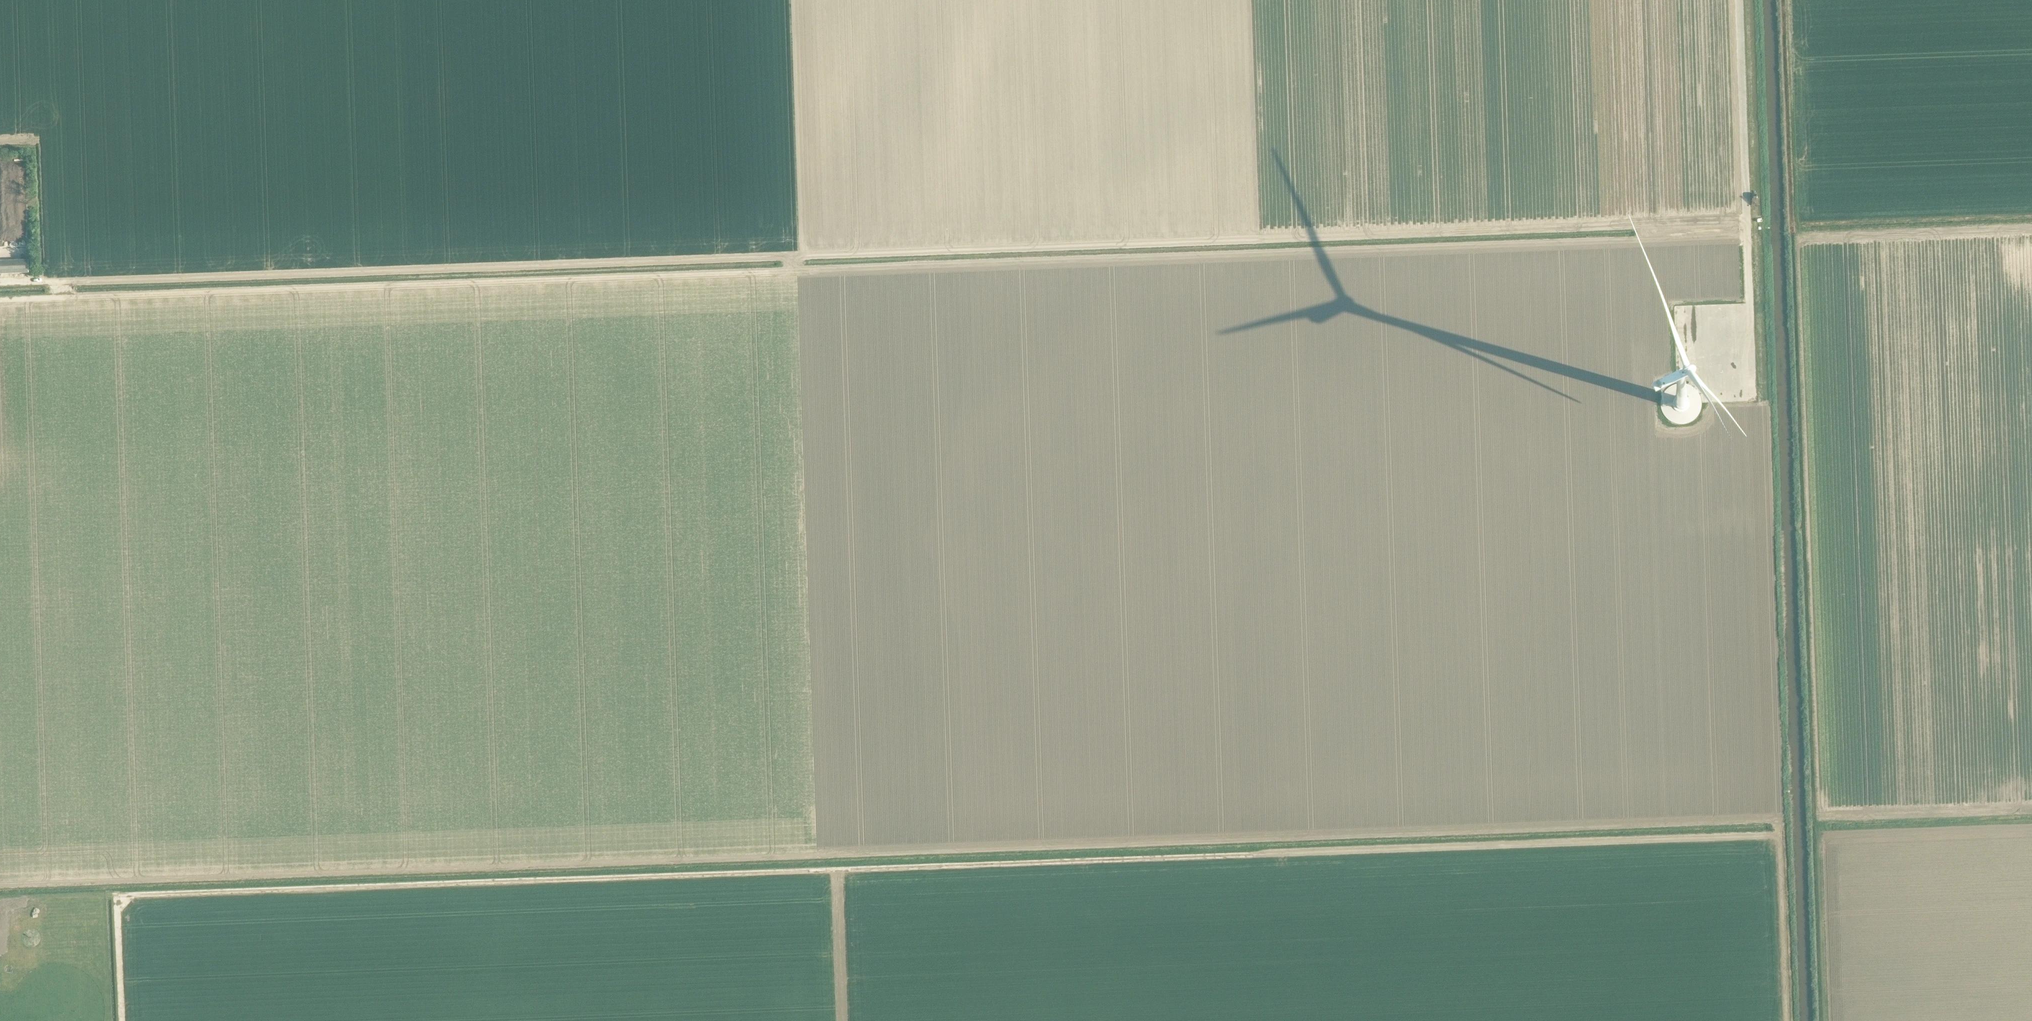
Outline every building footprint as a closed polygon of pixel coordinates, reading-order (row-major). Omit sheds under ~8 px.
[(19,271),(19,258),(0,259),(0,272),(19,271)] [(1686,405),(1686,404),(1686,403),(1686,402),(1685,401),(1685,400),(1684,400),(1684,399),(1683,399),(1682,398),(1681,398),(1680,398),(1679,398),(1678,398),(1677,399),(1676,399),(1676,400),(1675,400),(1675,401),(1674,402),(1674,403),(1674,404),(1674,405),(1674,406),(1675,407),(1675,408),(1676,408),(1676,409),(1677,409),(1678,410),(1679,410),(1680,410),(1681,410),(1682,410),(1683,409),(1684,409),(1684,408),(1685,408),(1685,407),(1686,406),(1686,405)]
